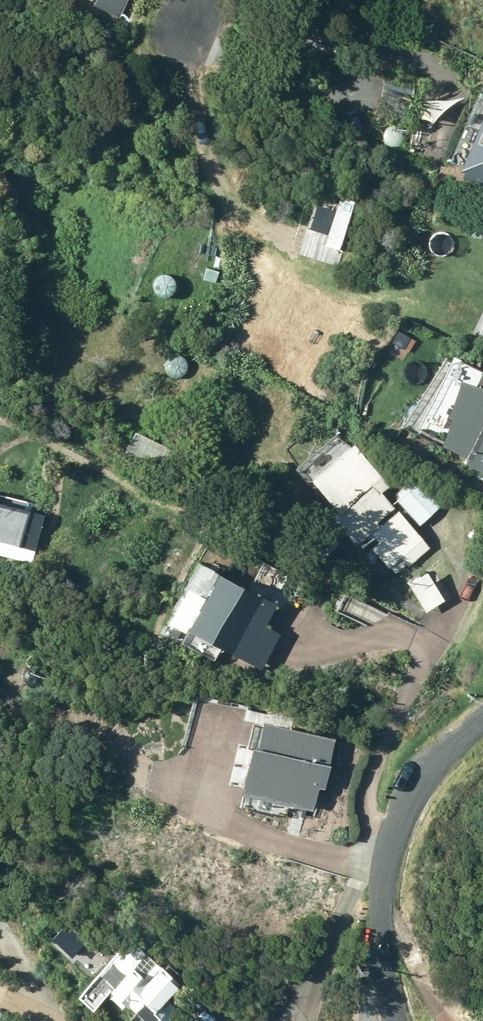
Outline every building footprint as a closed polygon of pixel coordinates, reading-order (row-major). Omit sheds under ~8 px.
[(95,1),(93,6),(119,19),(129,0),(94,0),(95,1)] [(383,83),(375,113),(408,122),(416,92),(383,83)] [(453,358),(418,432),(445,445),(443,449),(468,462),(466,467),(482,475),(482,373),(453,358)] [(171,451),(135,435),(126,457),(162,472),(171,451)] [(355,447),(313,483),(340,515),(332,522),(352,545),(368,531),(403,572),(431,549),(399,512),(379,529),(376,525),(394,509),(381,494),(389,487),(355,447)] [(420,527),(442,506),(418,482),(397,503),(420,527)] [(44,517),(0,506),(0,556),(32,564),(44,517)] [(444,603),(427,575),(408,586),(426,614),(444,603)] [(277,609),(219,578),(190,635),(261,673),(281,636),(267,629),(277,609)] [(336,733),(263,717),(257,741),(250,739),(239,789),(313,805),(317,783),(325,785),(336,733)] [(133,943),(100,978),(114,991),(111,994),(139,1020),(162,1020),(163,1020),(158,1015),(182,989),(133,943)]
